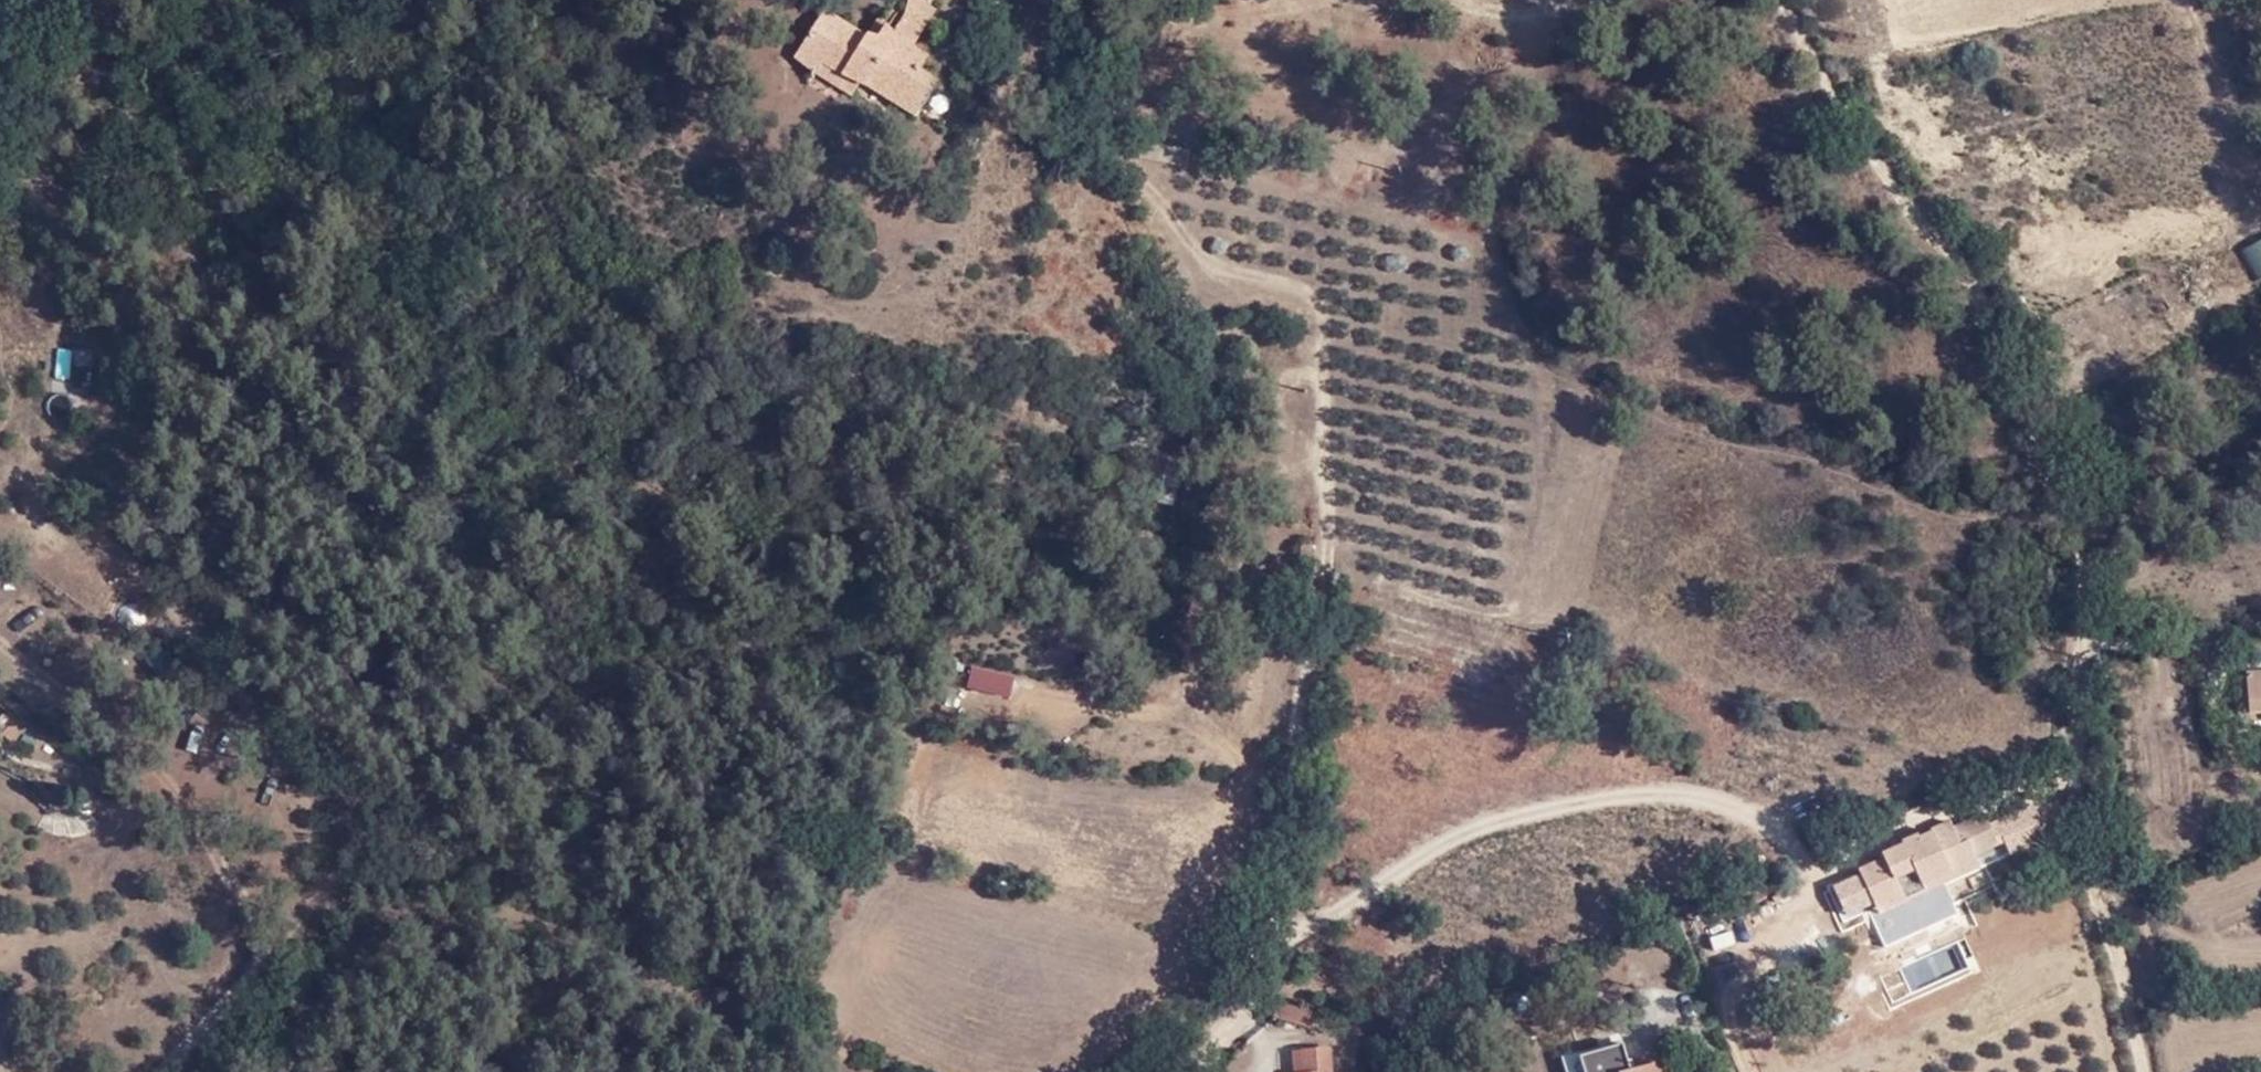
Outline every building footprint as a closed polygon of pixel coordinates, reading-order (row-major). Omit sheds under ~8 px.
[(892,36),(895,40),(912,51),(936,11),(919,0),(909,0),(905,15),(892,36)] [(877,43),(867,37),(865,41),(824,13),(794,60),(817,76),(824,62),(860,86),(866,90),(867,88),(916,119),(936,86),(918,74),(926,61),(912,51),(895,40),(892,36),(885,29),(877,43)] [(878,21),(867,37),(877,43),(885,29),(878,21)] [(824,62),(817,76),(852,98),(860,86),(824,62)] [(1176,273),(1175,275),(1177,294),(1188,293),(1186,272),(1176,273)] [(2247,677),(2251,709),(2260,709),(2260,675),(2247,677)] [(2104,680),(2106,697),(2119,696),(2117,679),(2104,680)] [(2260,728),(2260,709),(2251,709),(2253,729),(2260,728)] [(1884,858),(1851,873),(1877,932),(1951,899),(1943,884),(1980,868),(1974,856),(1998,845),(1983,813),(1952,828),(1950,823),(1918,838),(1917,836),(1902,842),(1904,845),(1882,854),(1884,858)] [(1278,1007),(1308,1021),(1310,1012),(1279,1003),(1278,1007)] [(1305,1028),(1308,1021),(1278,1007),(1275,1019),(1305,1028)] [(1303,1052),(1305,1071),(1330,1071),(1328,1050),(1303,1052)] [(1303,1052),(1292,1053),(1293,1071),(1305,1071),(1303,1052)] [(1416,1071),(1430,1071),(1433,1063),(1421,1058),(1416,1071)]
